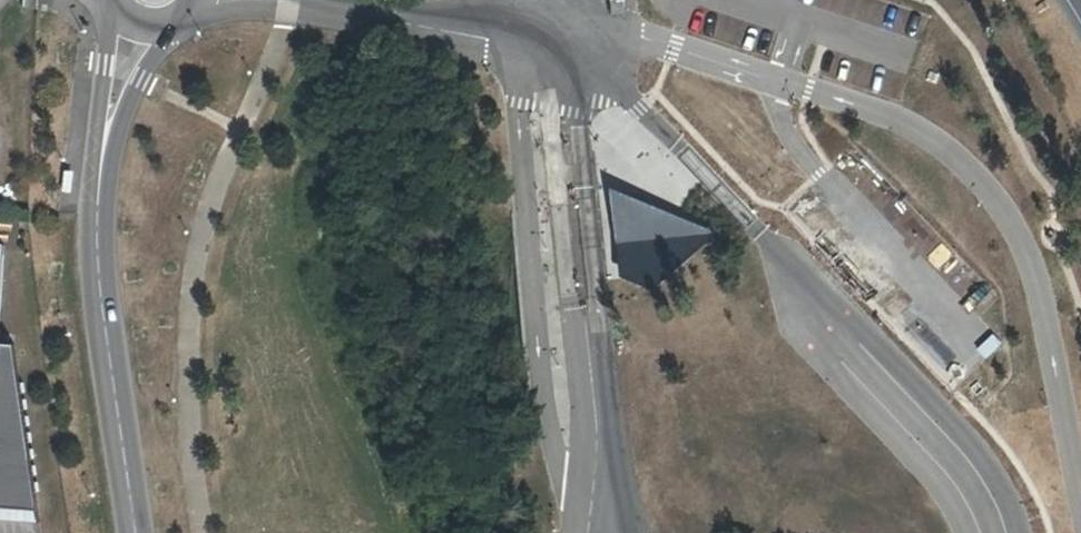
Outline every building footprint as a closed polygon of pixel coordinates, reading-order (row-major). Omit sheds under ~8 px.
[(35,510),(12,343),(0,342),(0,507),(35,510)]
